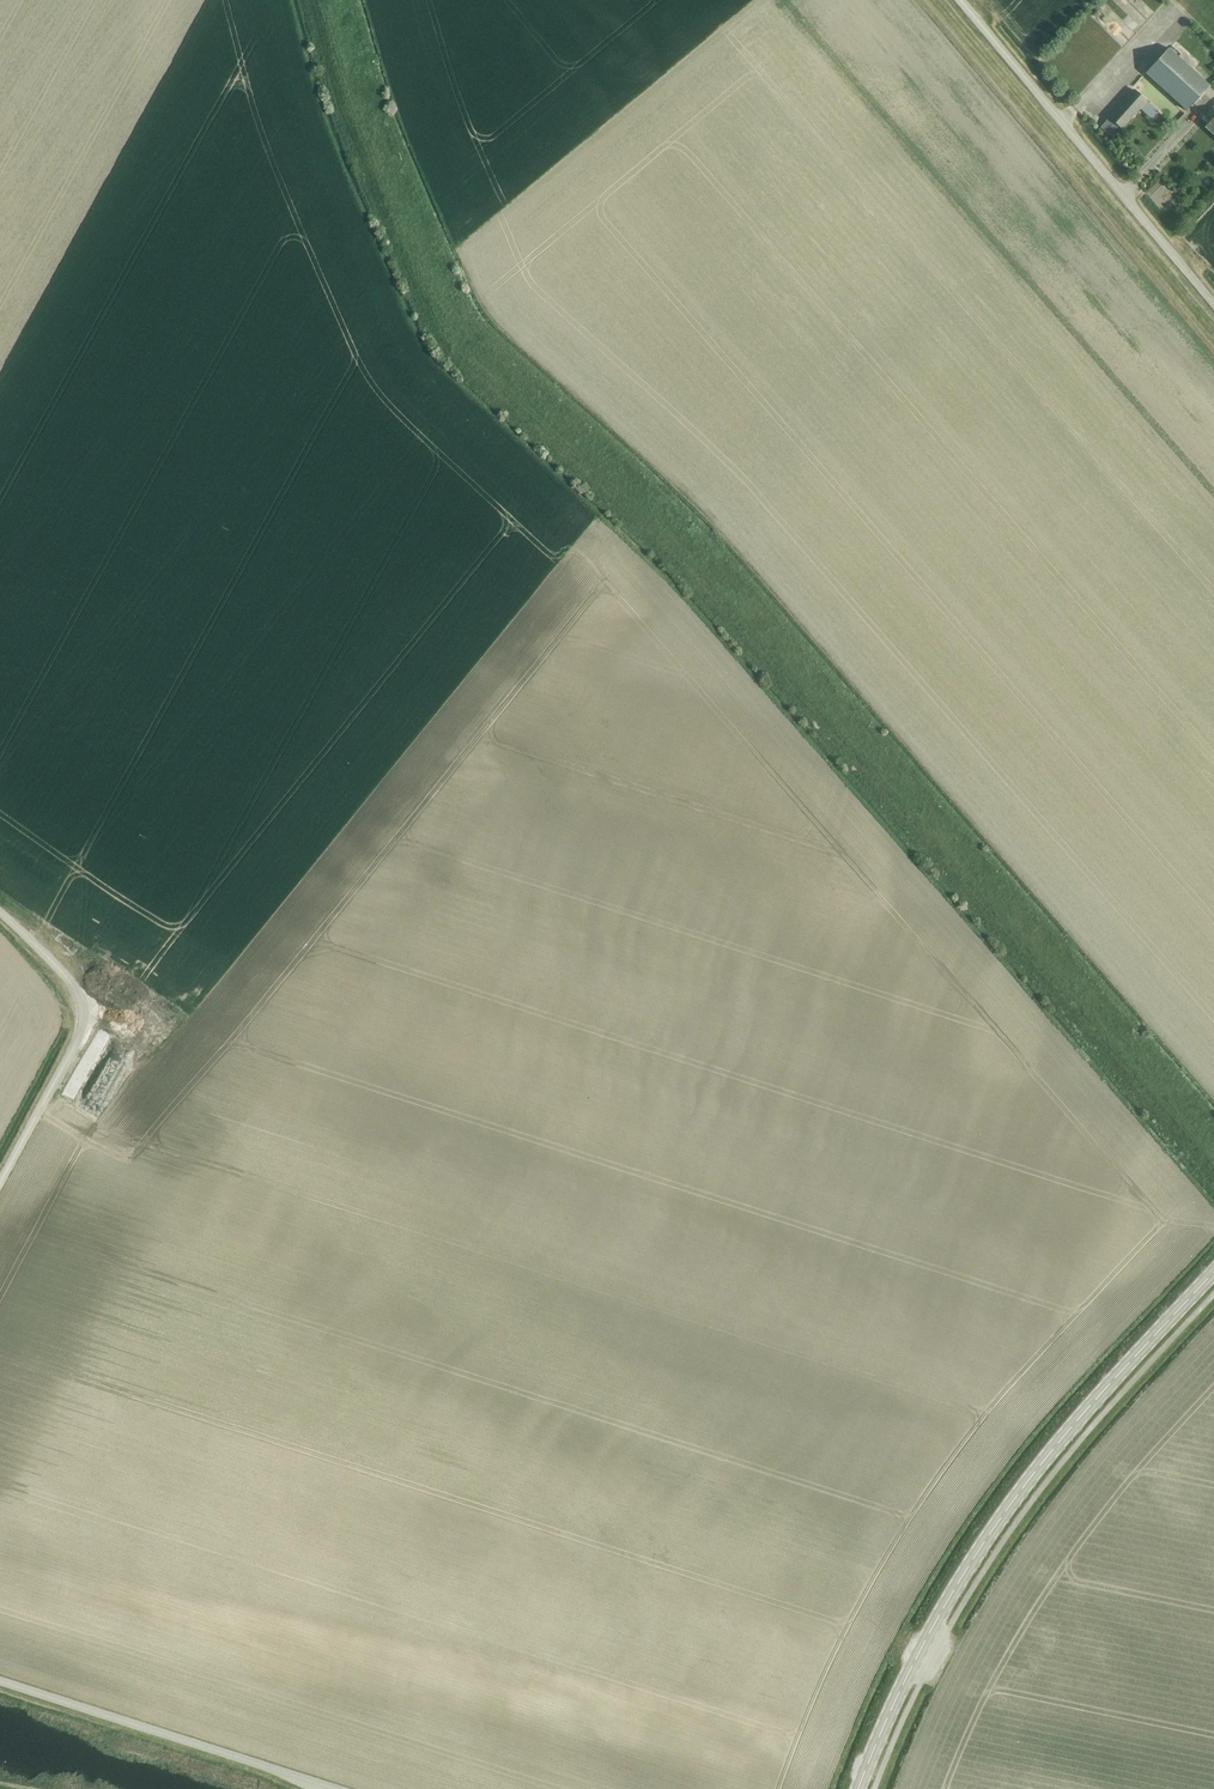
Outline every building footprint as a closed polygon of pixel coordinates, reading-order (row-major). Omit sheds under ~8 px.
[(1096,9),(1091,14),(1094,17),(1099,13),(1096,9)] [(1186,111),(1208,86),(1166,48),(1144,73),(1186,111)] [(1150,120),(1157,112),(1133,91),(1103,124),(1115,135),(1138,109),(1150,120)] [(1204,116),(1209,121),(1203,127),(1213,137),(1213,105),(1204,116)] [(1162,181),(1148,195),(1163,209),(1177,195),(1162,181)] [(117,1055),(126,1059),(130,1051),(120,1047),(117,1055)] [(87,1108),(83,1115),(94,1120),(110,1089),(104,1086),(100,1095),(94,1092),(87,1108)]
